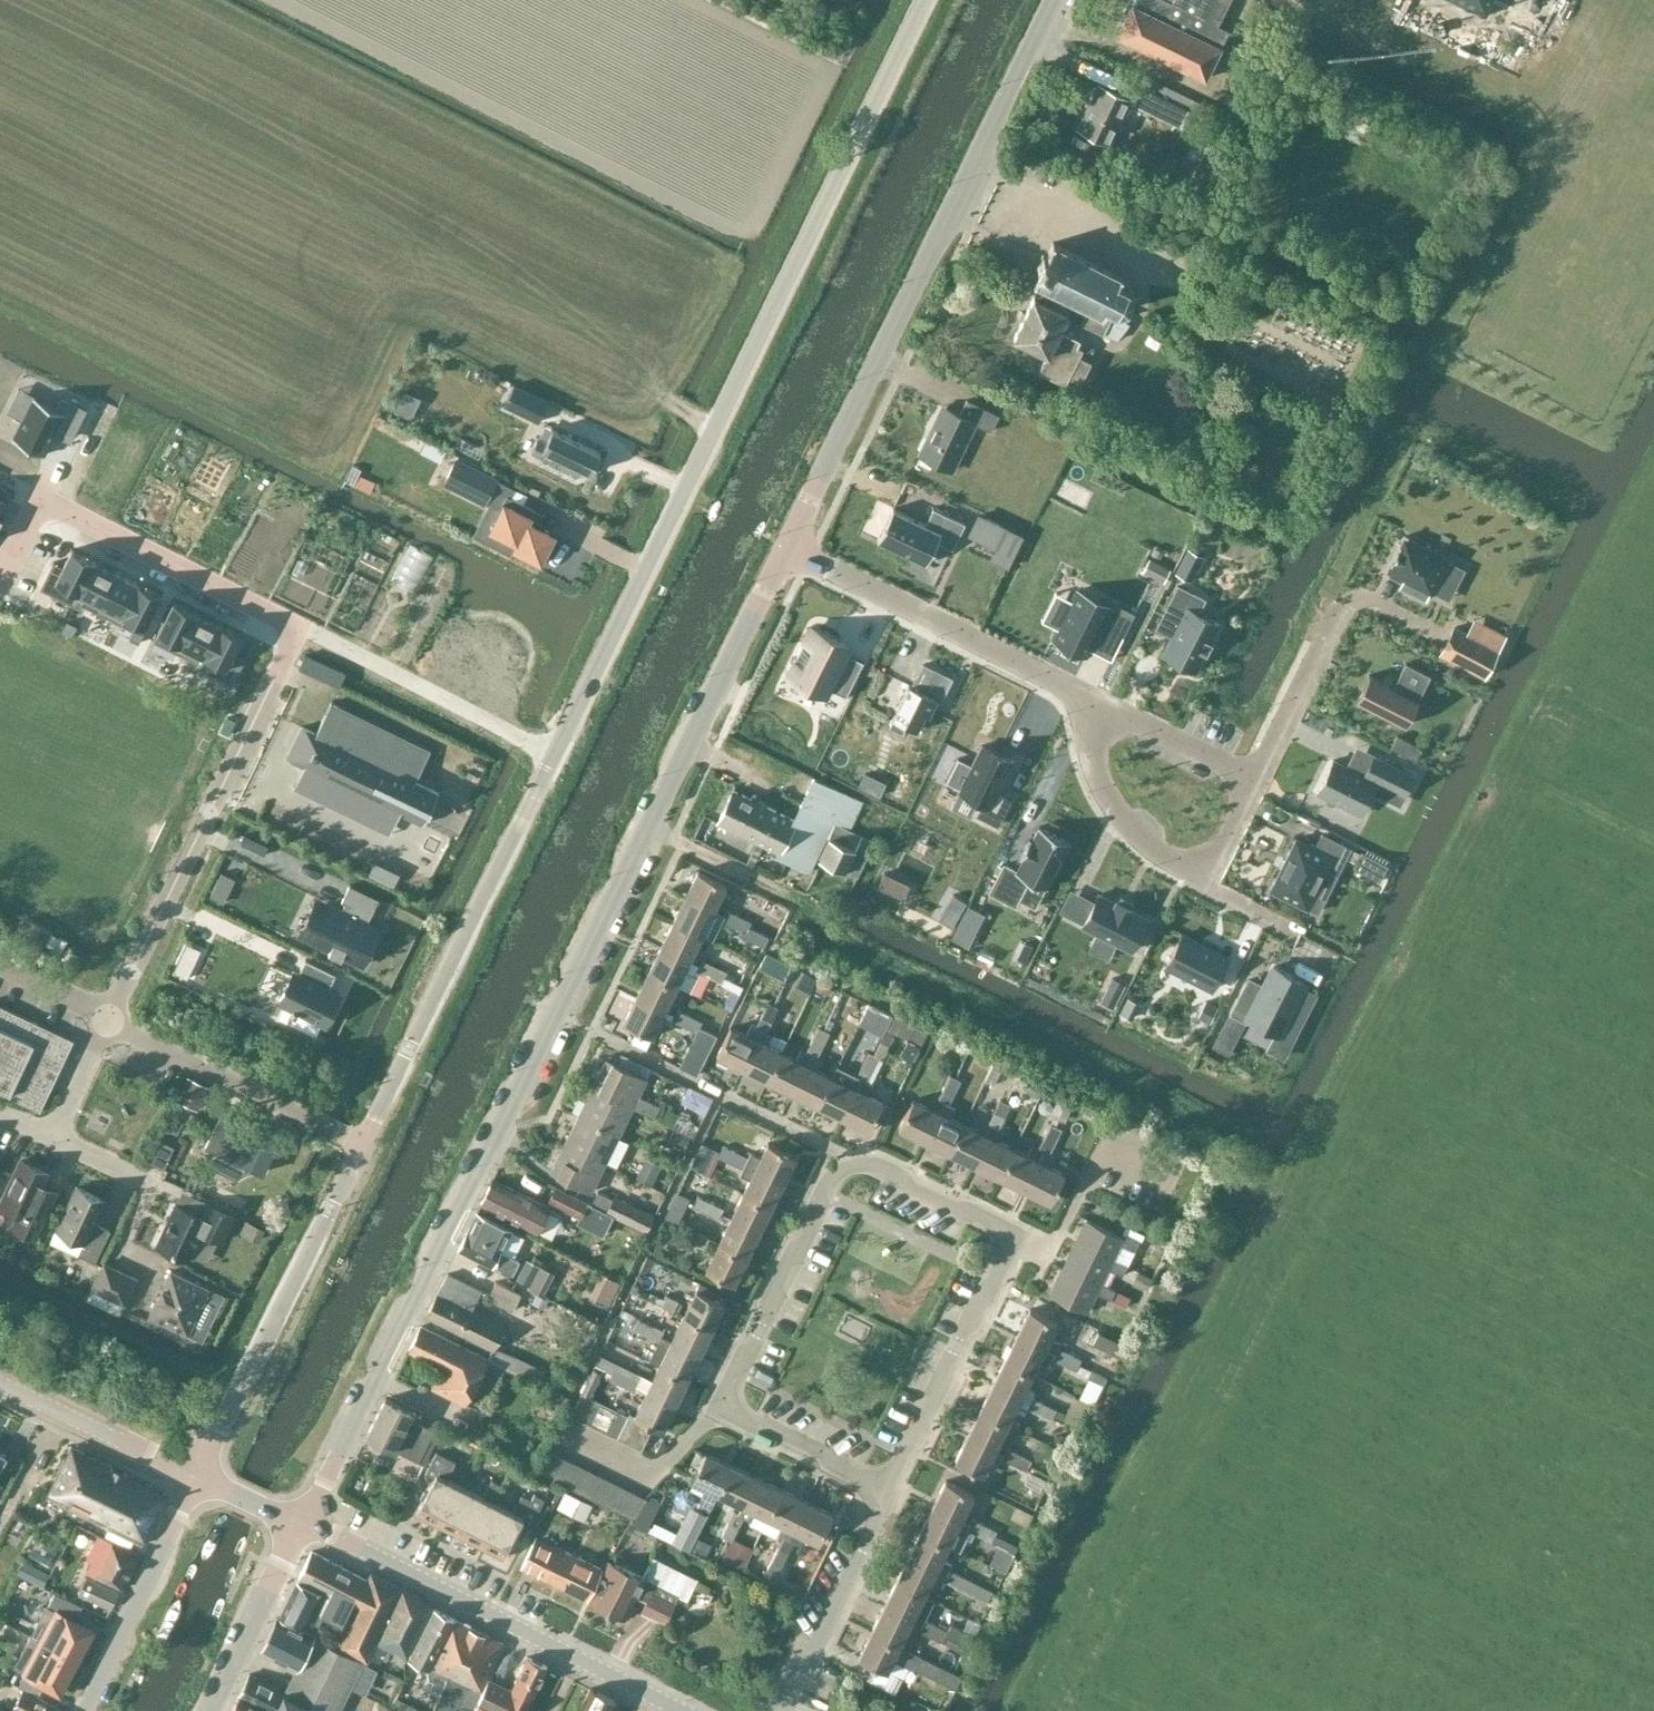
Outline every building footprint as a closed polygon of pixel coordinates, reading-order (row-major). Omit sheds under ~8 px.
[(1126,18),(1118,35),(1206,78),(1229,30),(1219,25),(1231,0),(1173,0),(1172,2),(1168,0),(1135,0),(1133,4),(1126,18)] [(1484,15),(1491,0),(1454,0),(1484,15)] [(1174,102),(1155,93),(1123,78),(1116,92),(1098,84),(1078,127),(1112,144),(1131,104),(1166,120),(1174,102)] [(1211,141),(1190,183),(1206,191),(1227,149),(1218,145),(1211,141)] [(1022,319),(1014,335),(1049,352),(1040,370),(1066,382),(1069,375),(1080,380),(1089,361),(1079,356),(1082,348),(1075,345),(1078,338),(1058,329),(1074,298),(1087,304),(1079,321),(1103,332),(1113,311),(1119,313),(1129,309),(1133,300),(1129,289),(1119,284),(1123,276),(1053,242),(1046,256),(1043,254),(1042,258),(1038,265),(1037,267),(1040,268),(1034,281),(1036,282),(1034,286),(1037,288),(1025,313),(1022,311),(1018,317),(1022,319)] [(1113,311),(1103,332),(1116,339),(1129,323),(1113,311)] [(520,385),(510,405),(544,422),(554,403),(520,385)] [(23,417),(13,438),(44,454),(54,434),(57,428),(73,436),(87,408),(69,399),(63,410),(56,406),(34,395),(23,417)] [(976,422),(992,430),(999,414),(967,398),(960,413),(947,407),(932,437),(929,435),(920,453),(953,469),(976,422)] [(544,438),(536,453),(583,478),(591,463),(599,467),(606,454),(558,429),(552,442),(544,438)] [(460,437),(457,444),(457,448),(479,459),(484,450),(460,437)] [(425,440),(420,450),(440,460),(445,450),(425,440)] [(512,487),(456,459),(445,482),(499,509),(489,529),(516,542),(513,548),(541,561),(555,534),(528,520),(534,508),(508,495),(512,487)] [(358,474),(353,484),(369,492),(374,482),(358,474)] [(924,526),(892,511),(876,543),(924,567),(936,543),(952,551),(964,526),(932,510),(924,526)] [(1016,536),(974,515),(966,531),(1009,552),(1016,536)] [(1403,533),(1383,572),(1401,581),(1398,588),(1425,601),(1428,595),(1431,597),(1433,593),(1449,561),(1451,557),(1403,533)] [(53,561),(40,587),(74,604),(96,561),(72,548),(63,566),(53,561)] [(1188,548),(1176,573),(1191,581),(1204,556),(1188,548)] [(1149,560),(1144,570),(1156,576),(1161,566),(1149,560)] [(96,561),(74,604),(75,605),(77,601),(96,610),(116,571),(96,561)] [(116,571),(96,610),(117,621),(137,581),(116,571)] [(137,581),(117,621),(133,629),(129,637),(139,642),(143,633),(142,632),(161,593),(137,581)] [(1170,601),(1156,628),(1172,636),(1163,654),(1171,658),(1171,659),(1172,659),(1176,661),(1176,662),(1177,662),(1177,661),(1195,670),(1205,651),(1206,652),(1206,651),(1205,650),(1207,646),(1209,646),(1208,645),(1210,640),(1211,641),(1212,640),(1211,640),(1219,623),(1197,612),(1204,599),(1178,586),(1170,601)] [(1057,628),(1053,637),(1086,654),(1089,648),(1101,624),(1123,635),(1135,611),(1104,597),(1102,602),(1076,589),(1071,599),(1057,628)] [(174,600),(154,639),(178,652),(198,612),(174,600)] [(198,612),(178,652),(191,658),(187,666),(196,670),(219,623),(198,612)] [(219,623),(196,670),(196,671),(198,667),(232,684),(245,658),(233,652),(242,634),(219,623)] [(1454,626),(1440,654),(1486,677),(1500,649),(1454,626)] [(847,653),(850,646),(811,627),(787,674),(827,694),(830,688),(846,696),(863,661),(847,653)] [(305,654),(299,667),(303,669),(339,686),(345,673),(305,654)] [(1393,686),(1369,674),(1356,700),(1405,724),(1430,675),(1405,662),(1393,686)] [(916,729),(924,713),(929,715),(937,697),(940,699),(951,677),(923,663),(912,685),(909,683),(892,717),(894,718),(890,726),(903,733),(907,724),(916,729)] [(302,726),(287,757),(288,757),(289,757),(304,764),(297,779),(303,782),(393,826),(400,812),(414,819),(423,823),(438,793),(429,788),(415,781),(431,750),(341,706),(331,701),(316,732),(304,726),(303,725),(302,726)] [(1422,747),(1397,735),(1391,747),(1416,760),(1422,747)] [(958,759),(946,784),(959,790),(959,791),(951,807),(971,816),(973,813),(997,825),(1010,799),(997,793),(1014,761),(982,744),(971,765),(958,759)] [(1362,774),(1331,759),(1315,791),(1359,812),(1375,780),(1402,794),(1412,774),(1372,754),(1362,774)] [(733,788),(717,821),(778,850),(777,853),(810,869),(816,856),(819,858),(845,871),(857,876),(874,840),(857,832),(850,829),(862,803),(846,796),(848,793),(847,793),(813,777),(794,818),(733,788)] [(877,779),(871,791),(879,795),(885,783),(877,779)] [(1069,841),(1039,826),(1032,840),(1029,839),(1020,856),(1023,857),(1016,870),(1003,864),(989,892),(1015,905),(1019,897),(1036,906),(1069,841)] [(1315,847),(1296,838),(1270,889),(1317,913),(1350,847),(1322,833),(1315,847)] [(1388,863),(1363,850),(1355,865),(1380,878),(1388,863)] [(375,864),(369,876),(394,888),(400,876),(375,864)] [(713,908),(726,883),(698,869),(685,895),(713,908)] [(884,873),(878,886),(902,897),(908,884),(884,873)] [(379,898),(350,884),(342,901),(349,904),(346,912),(327,903),(326,904),(310,938),(310,939),(362,964),(380,928),(367,922),(379,898)] [(1092,898),(1070,886),(1059,910),(1082,921),(1092,898)] [(215,888),(211,896),(224,903),(228,894),(215,888)] [(1132,950),(1148,918),(1132,910),(1133,908),(1116,900),(1115,902),(1099,894),(1083,926),(1132,950)] [(725,915),(724,914),(713,909),(713,908),(685,895),(673,920),(701,934),(707,920),(720,926),(722,921),(725,915)] [(954,895),(940,919),(952,926),(966,902),(954,895)] [(968,906),(952,938),(968,946),(984,914),(968,906)] [(733,925),(738,915),(727,909),(724,914),(725,915),(722,921),(733,925)] [(738,915),(733,925),(741,929),(739,934),(764,946),(769,936),(749,926),(752,922),(738,915)] [(673,920),(661,945),(688,959),(701,934),(673,920)] [(1212,988),(1228,957),(1182,934),(1166,965),(1212,988)] [(1033,944),(1019,937),(1011,952),(1025,959),(1033,944)] [(698,964),(688,959),(661,945),(648,971),(676,984),(692,991),(698,977),(700,973),(695,970),(698,964)] [(752,949),(749,955),(755,958),(758,952),(752,949)] [(180,956),(174,968),(188,975),(194,963),(180,956)] [(278,1000),(324,1024),(340,994),(329,988),(336,974),(306,958),(298,973),(293,970),(278,1000)] [(708,976),(714,965),(701,958),(698,964),(695,970),(700,973),(708,976)] [(714,965),(708,976),(722,983),(724,978),(728,972),(714,965)] [(1305,982),(1273,966),(1262,988),(1246,980),(1229,1013),(1246,1022),(1248,1018),(1279,1034),(1305,982)] [(648,971),(636,996),(664,1010),(676,984),(648,971)] [(722,983),(721,985),(738,995),(741,988),(724,978),(722,983)] [(1113,978),(1107,989),(1119,995),(1125,984),(1113,978)] [(817,980),(813,989),(826,995),(830,986),(817,980)] [(623,1022),(651,1035),(664,1010),(636,996),(623,1022)] [(774,1019),(779,1007),(768,1001),(763,1014),(774,1019)] [(1206,1001),(1198,1016),(1210,1022),(1217,1007),(1206,1001)] [(9,1091),(7,1094),(40,1109),(74,1039),(0,1005),(0,1087),(9,1091)] [(684,1025),(689,1014),(677,1009),(672,1020),(684,1025)] [(697,1032),(702,1022),(701,1021),(701,1020),(689,1014),(684,1025),(697,1032)] [(762,1028),(768,1032),(774,1019),(763,1014),(757,1025),(752,1022),(746,1033),(730,1026),(717,1054),(742,1066),(756,1038),(762,1028)] [(912,1023),(906,1035),(922,1043),(928,1031),(912,1023)] [(1223,1025),(1213,1045),(1229,1054),(1240,1034),(1223,1025)] [(830,1031),(819,1026),(813,1038),(824,1044),(830,1031)] [(701,1028),(687,1056),(703,1064),(718,1036),(701,1028)] [(767,1078),(781,1050),(768,1044),(773,1034),(768,1032),(762,1028),(756,1038),(742,1066),(767,1078)] [(792,1091),(810,1053),(818,1056),(824,1044),(813,1038),(807,1051),(802,1049),(797,1059),(781,1050),(767,1078),(792,1091)] [(880,1040),(873,1054),(880,1057),(881,1057),(888,1043),(880,1040)] [(875,1069),(880,1057),(873,1054),(869,1051),(863,1063),(875,1069)] [(817,1103),(831,1075),(819,1069),(824,1059),(818,1056),(810,1053),(792,1091),(817,1103)] [(623,1054),(618,1065),(646,1079),(651,1068),(623,1054)] [(638,1094),(646,1079),(618,1065),(605,1059),(592,1087),(632,1107),(654,1117),(660,1105),(638,1094)] [(869,1082),(875,1069),(863,1063),(857,1076),(851,1073),(847,1083),(831,1075),(817,1103),(842,1115),(860,1078),(869,1082)] [(994,1064),(986,1080),(995,1084),(1003,1068),(994,1064)] [(955,1092),(961,1079),(950,1074),(944,1087),(955,1092)] [(188,1075),(177,1099),(199,1109),(201,1104),(204,1106),(212,1086),(188,1075)] [(867,1128),(881,1100),(869,1094),(874,1084),(869,1082),(860,1078),(842,1115),(867,1128)] [(1032,1082),(1027,1091),(1040,1097),(1044,1088),(1032,1082)] [(632,1107),(592,1087),(578,1115),(618,1134),(632,1107)] [(690,1087),(682,1102),(706,1113),(713,1098),(690,1087)] [(955,1092),(944,1087),(938,1098),(945,1102),(944,1103),(949,1105),(950,1104),(955,1092)] [(1050,1122),(1051,1122),(1055,1124),(1062,1128),(1074,1102),(1062,1096),(1050,1122)] [(897,1126),(922,1139),(936,1111),(911,1098),(897,1126)] [(1005,1117),(1012,1103),(1001,1098),(994,1111),(1005,1117)] [(961,1123),(950,1118),(955,1106),(950,1104),(949,1105),(944,1103),(939,1112),(936,1111),(922,1139),(948,1151),(961,1123)] [(1005,1117),(994,1111),(988,1124),(999,1129),(1005,1117)] [(205,1147),(215,1152),(209,1166),(237,1180),(246,1163),(263,1171),(280,1137),(255,1124),(252,1130),(221,1114),(205,1147)] [(605,1162),(618,1134),(578,1115),(565,1142),(605,1162)] [(173,1116),(166,1129),(178,1134),(184,1121),(173,1116)] [(1062,1128),(1055,1124),(1051,1122),(1044,1136),(1055,1141),(1062,1128)] [(948,1151),(973,1164),(987,1136),(961,1123),(948,1151)] [(675,1130),(670,1141),(686,1149),(691,1138),(675,1130)] [(973,1164),(998,1176),(1012,1148),(987,1136),(973,1164)] [(1055,1141),(1044,1136),(1039,1147),(1033,1144),(1027,1156),(1012,1148),(998,1176),(1023,1189),(1042,1151),(1047,1153),(1048,1151),(1050,1152),(1055,1141)] [(767,1141),(754,1166),(782,1180),(794,1154),(767,1141)] [(591,1190),(605,1162),(565,1142),(551,1170),(591,1190)] [(702,1145),(691,1168),(706,1175),(717,1152),(702,1145)] [(729,1161),(735,1150),(723,1145),(718,1156),(729,1161)] [(749,1157),(735,1150),(729,1161),(744,1168),(749,1157)] [(1049,1201),(1063,1173),(1050,1167),(1055,1155),(1050,1152),(1048,1151),(1047,1153),(1042,1151),(1023,1189),(1049,1201)] [(647,1157),(637,1176),(652,1183),(661,1164),(647,1157)] [(57,1191),(43,1185),(49,1173),(21,1160),(0,1203),(19,1212),(13,1227),(35,1237),(57,1191)] [(754,1166),(742,1192),(769,1205),(782,1180),(754,1166)] [(547,1211),(549,1207),(493,1178),(480,1203),(536,1231),(551,1239),(562,1218),(547,1211)] [(77,1253),(95,1262),(110,1229),(97,1223),(95,1219),(105,1199),(76,1186),(56,1229),(83,1241),(77,1253)] [(556,1186),(548,1200),(581,1218),(589,1203),(556,1186)] [(591,1203),(590,1204),(606,1212),(607,1210),(612,1198),(597,1190),(591,1203)] [(757,1230),(769,1205),(742,1192),(730,1217),(757,1230)] [(654,1214),(614,1195),(612,1198),(607,1210),(606,1212),(614,1216),(646,1231),(654,1214)] [(704,1212),(710,1201),(699,1195),(693,1207),(704,1212)] [(719,1219),(724,1208),(710,1201),(704,1212),(719,1219)] [(222,1240),(234,1216),(208,1204),(202,1216),(176,1203),(157,1244),(189,1259),(202,1231),(222,1240)] [(581,1218),(579,1222),(604,1235),(614,1216),(606,1212),(590,1204),(591,1203),(589,1203),(581,1218)] [(671,1208),(665,1219),(677,1225),(683,1214),(671,1208)] [(519,1261),(513,1257),(524,1236),(510,1229),(477,1212),(459,1248),(492,1264),(494,1263),(501,1267),(513,1274),(519,1261)] [(757,1230),(730,1217),(717,1242),(745,1256),(757,1230)] [(1122,1236),(1086,1218),(1073,1244),(1110,1262),(1112,1258),(1120,1243),(1134,1250),(1143,1233),(1127,1225),(1122,1236)] [(251,1222),(245,1234),(260,1241),(266,1230),(251,1222)] [(697,1231),(691,1242),(703,1248),(708,1236),(697,1231)] [(732,1281),(745,1256),(717,1242),(705,1268),(732,1281)] [(1061,1269),(1098,1287),(1100,1282),(1107,1286),(1115,1271),(1123,1274),(1127,1265),(1112,1258),(1110,1262),(1073,1244),(1061,1269)] [(528,1286),(539,1264),(528,1258),(517,1280),(528,1286)] [(104,1262),(92,1287),(124,1302),(136,1277),(104,1262)] [(1132,1298),(1107,1286),(1100,1282),(1098,1287),(1061,1269),(1049,1293),(1086,1311),(1096,1292),(1127,1307),(1132,1298)] [(209,1288),(170,1270),(149,1314),(187,1333),(209,1288)] [(1139,1271),(1134,1282),(1147,1289),(1153,1277),(1139,1271)] [(445,1275),(436,1295),(426,1314),(493,1347),(494,1346),(507,1321),(473,1304),(479,1292),(445,1275)] [(496,1281),(488,1297),(513,1309),(521,1293),(496,1281)] [(699,1282),(696,1288),(713,1297),(716,1291),(699,1282)] [(696,1288),(683,1314),(711,1327),(723,1302),(713,1297),(696,1288)] [(666,1297),(661,1307),(673,1313),(678,1303),(666,1297)] [(1051,1336),(1057,1322),(1030,1308),(1017,1333),(1053,1351),(1051,1356),(1052,1357),(1052,1358),(1062,1363),(1068,1352),(1057,1347),(1060,1341),(1051,1336)] [(622,1311),(619,1317),(632,1323),(635,1317),(622,1311)] [(683,1314),(671,1339),(698,1353),(711,1327),(683,1314)] [(645,1334),(651,1323),(639,1317),(634,1329),(645,1334)] [(421,1325),(409,1349),(442,1366),(432,1386),(467,1403),(489,1358),(421,1325)] [(662,1334),(664,1331),(651,1325),(646,1335),(658,1341),(662,1334)] [(1100,1331),(1095,1343),(1118,1355),(1124,1343),(1100,1331)] [(1051,1356),(1053,1351),(1017,1333),(1005,1358),(1033,1372),(1039,1359),(1049,1364),(1052,1358),(1052,1357),(1051,1356)] [(658,1364),(685,1378),(698,1353),(671,1339),(662,1334),(658,1341),(649,1360),(658,1364)] [(493,1347),(489,1358),(505,1366),(539,1382),(545,1370),(494,1346),(493,1347)] [(1075,1370),(1081,1358),(1068,1352),(1062,1363),(1075,1370)] [(1033,1372),(1005,1358),(993,1383),(1020,1397),(1028,1401),(1026,1406),(1027,1407),(1038,1413),(1043,1403),(1032,1397),(1035,1393),(1025,1388),(1033,1372)] [(673,1403),(685,1378),(658,1364),(650,1379),(641,1374),(639,1380),(636,1385),(638,1386),(645,1390),(645,1389),(673,1403)] [(1080,1364),(1076,1370),(1089,1376),(1092,1370),(1080,1364)] [(620,1384),(626,1373),(615,1368),(610,1379),(620,1384)] [(636,1385),(639,1380),(626,1373),(620,1384),(635,1391),(638,1386),(636,1385)] [(1028,1401),(1020,1397),(993,1383),(980,1409),(1008,1422),(1014,1410),(1024,1414),(1027,1407),(1026,1406),(1028,1401)] [(626,1414),(626,1416),(615,1436),(640,1448),(652,1424),(660,1428),(673,1403),(645,1389),(645,1390),(632,1415),(627,1413),(626,1414)] [(572,1415),(581,1420),(592,1398),(581,1393),(572,1415)] [(367,1434),(367,1435),(417,1459),(433,1427),(417,1419),(420,1414),(385,1397),(367,1434)] [(603,1403),(592,1398),(581,1420),(592,1425),(603,1403)] [(592,1425),(604,1431),(615,1409),(603,1403),(592,1425)] [(1051,1419),(1057,1410),(1043,1403),(1038,1413),(1051,1419)] [(615,1436),(626,1416),(626,1414),(615,1409),(604,1431),(615,1436)] [(980,1409),(968,1434),(996,1448),(1008,1422),(980,1409)] [(968,1434),(966,1437),(955,1459),(983,1473),(996,1448),(968,1434)] [(1057,1435),(1053,1441),(1057,1447),(1065,1447),(1068,1441),(1064,1435),(1057,1435)] [(168,1494),(71,1446),(46,1496),(68,1507),(73,1496),(94,1506),(88,1517),(143,1544),(168,1494)] [(544,1447),(533,1469),(545,1474),(555,1453),(544,1447)] [(1013,1463),(1019,1453),(1012,1450),(1008,1447),(1002,1457),(1013,1463)] [(521,1493),(513,1510),(495,1501),(503,1484),(493,1479),(485,1495),(448,1477),(456,1461),(436,1451),(425,1472),(435,1477),(417,1512),(504,1557),(522,1523),(530,1527),(544,1497),(534,1492),(531,1498),(521,1493)] [(716,1491),(729,1463),(704,1451),(702,1455),(696,1466),(690,1479),(708,1488),(698,1509),(699,1510),(693,1521),(687,1519),(678,1538),(649,1523),(659,1500),(645,1498),(632,1525),(687,1550),(689,1545),(692,1545),(707,1514),(708,1514),(718,1493),(716,1491)] [(697,1452),(691,1464),(696,1466),(702,1455),(697,1452)] [(545,1474),(556,1480),(566,1458),(555,1453),(545,1474)] [(1019,1453),(1013,1463),(1027,1470),(1032,1459),(1019,1453)] [(566,1458),(556,1480),(567,1485),(577,1464),(566,1458)] [(716,1491),(718,1493),(741,1504),(755,1476),(729,1463),(716,1491)] [(567,1485),(578,1491),(589,1469),(577,1464),(567,1485)] [(600,1474),(589,1469),(578,1491),(589,1496),(600,1474)] [(1032,1473),(1027,1484),(1041,1491),(1047,1480),(1032,1473)] [(611,1480),(600,1474),(589,1496),(600,1502),(611,1480)] [(766,1516),(780,1488),(755,1476),(741,1504),(742,1504),(739,1512),(734,1510),(728,1523),(739,1528),(744,1517),(750,1520),(754,1510),(766,1516)] [(946,1479),(933,1505),(961,1519),(974,1493),(946,1479)] [(600,1502),(612,1507),(622,1486),(611,1480),(600,1502)] [(612,1507),(623,1513),(633,1491),(622,1486),(612,1507)] [(788,1537),(805,1501),(780,1488),(766,1516),(782,1524),(777,1532),(784,1536),(784,1535),(788,1537)] [(634,1518),(643,1499),(645,1497),(633,1491),(623,1513),(634,1518)] [(565,1494),(557,1510),(572,1517),(579,1501),(565,1494)] [(817,1541),(831,1513),(805,1501),(788,1537),(784,1535),(784,1536),(778,1547),(789,1553),(794,1541),(800,1544),(804,1535),(817,1541)] [(966,1528),(969,1523),(961,1519),(933,1505),(921,1530),(949,1544),(955,1531),(965,1536),(968,1529),(966,1528)] [(976,1520),(972,1518),(969,1523),(966,1528),(968,1529),(979,1534),(984,1524),(976,1520)] [(735,1537),(739,1528),(728,1523),(720,1539),(731,1545),(735,1537)] [(994,1536),(997,1530),(984,1524),(979,1534),(992,1540),(994,1536)] [(954,1585),(959,1574),(948,1569),(951,1565),(941,1559),(949,1544),(921,1530),(908,1555),(936,1569),(944,1573),(942,1578),(943,1579),(943,1580),(954,1585)] [(138,1554),(98,1534),(86,1557),(92,1560),(87,1570),(121,1587),(138,1554)] [(992,1540),(991,1542),(1013,1553),(1016,1547),(994,1536),(992,1540)] [(601,1568),(569,1552),(558,1547),(538,1537),(536,1541),(535,1541),(523,1566),(586,1597),(601,1568)] [(743,1569),(755,1546),(735,1537),(731,1545),(724,1559),(743,1569)] [(789,1553),(778,1547),(772,1560),(783,1565),(789,1553)] [(306,1563),(299,1577),(329,1593),(328,1596),(320,1611),(322,1613),(339,1621),(338,1623),(345,1626),(336,1645),(368,1661),(378,1640),(390,1647),(407,1655),(430,1610),(423,1598),(371,1572),(368,1579),(312,1550),(306,1563)] [(698,1577),(653,1555),(642,1577),(608,1560),(589,1599),(625,1617),(636,1595),(646,1600),(641,1611),(665,1622),(678,1595),(687,1600),(698,1577)] [(944,1573),(936,1569),(908,1555),(896,1580),(924,1594),(930,1581),(940,1586),(943,1580),(943,1579),(942,1578),(944,1573)] [(783,1565),(772,1560),(763,1579),(773,1584),(783,1565)] [(24,1561),(17,1574),(23,1577),(30,1564),(24,1561)] [(966,1591),(972,1580),(959,1574),(954,1585),(966,1591)] [(119,1592),(86,1576),(79,1592),(111,1607),(119,1592)] [(923,1619),(927,1610),(918,1607),(924,1594),(896,1580),(884,1606),(920,1623),(917,1628),(919,1629),(918,1630),(930,1634),(935,1625),(923,1619)] [(972,1580),(966,1591),(987,1601),(992,1590),(972,1580)] [(296,1583),(280,1616),(281,1617),(280,1618),(313,1636),(321,1639),(322,1636),(316,1625),(322,1613),(320,1611),(328,1596),(322,1593),(297,1581),(296,1583)] [(46,1606),(31,1636),(75,1659),(90,1629),(74,1621),(81,1607),(53,1593),(46,1606)] [(899,1644),(909,1625),(917,1628),(920,1623),(884,1606),(871,1631),(899,1644)] [(503,1644),(434,1609),(410,1656),(448,1676),(481,1691),(487,1677),(503,1644)] [(261,1649),(293,1665),(297,1667),(285,1691),(310,1704),(323,1710),(338,1710),(364,1661),(338,1648),(321,1639),(313,1636),(280,1618),(277,1617),(261,1649)] [(944,1636),(948,1631),(935,1625),(930,1634),(943,1640),(944,1636)] [(948,1631),(944,1636),(967,1648),(973,1636),(951,1625),(948,1631)] [(922,1655),(899,1644),(871,1631),(859,1656),(887,1670),(894,1655),(933,1674),(929,1685),(951,1694),(961,1676),(940,1664),(921,1655),(922,1655)] [(31,1636),(15,1665),(59,1689),(75,1659),(31,1636)] [(487,1677),(481,1691),(448,1676),(432,1710),(458,1710),(460,1707),(468,1710),(524,1710),(546,1666),(547,1665),(526,1655),(518,1673),(516,1672),(516,1673),(517,1674),(514,1679),(508,1676),(503,1685),(487,1677)] [(239,1695),(273,1710),(323,1710),(310,1704),(285,1691),(253,1675),(251,1674),(250,1673),(239,1695)] [(23,1676),(19,1685),(38,1695),(43,1687),(23,1676)] [(589,1688),(577,1710),(610,1710),(616,1700),(590,1687),(589,1688)] [(12,1708),(19,1710),(60,1710),(61,1708),(23,1688),(12,1708)] [(238,1696),(231,1710),(270,1710),(238,1696)]
